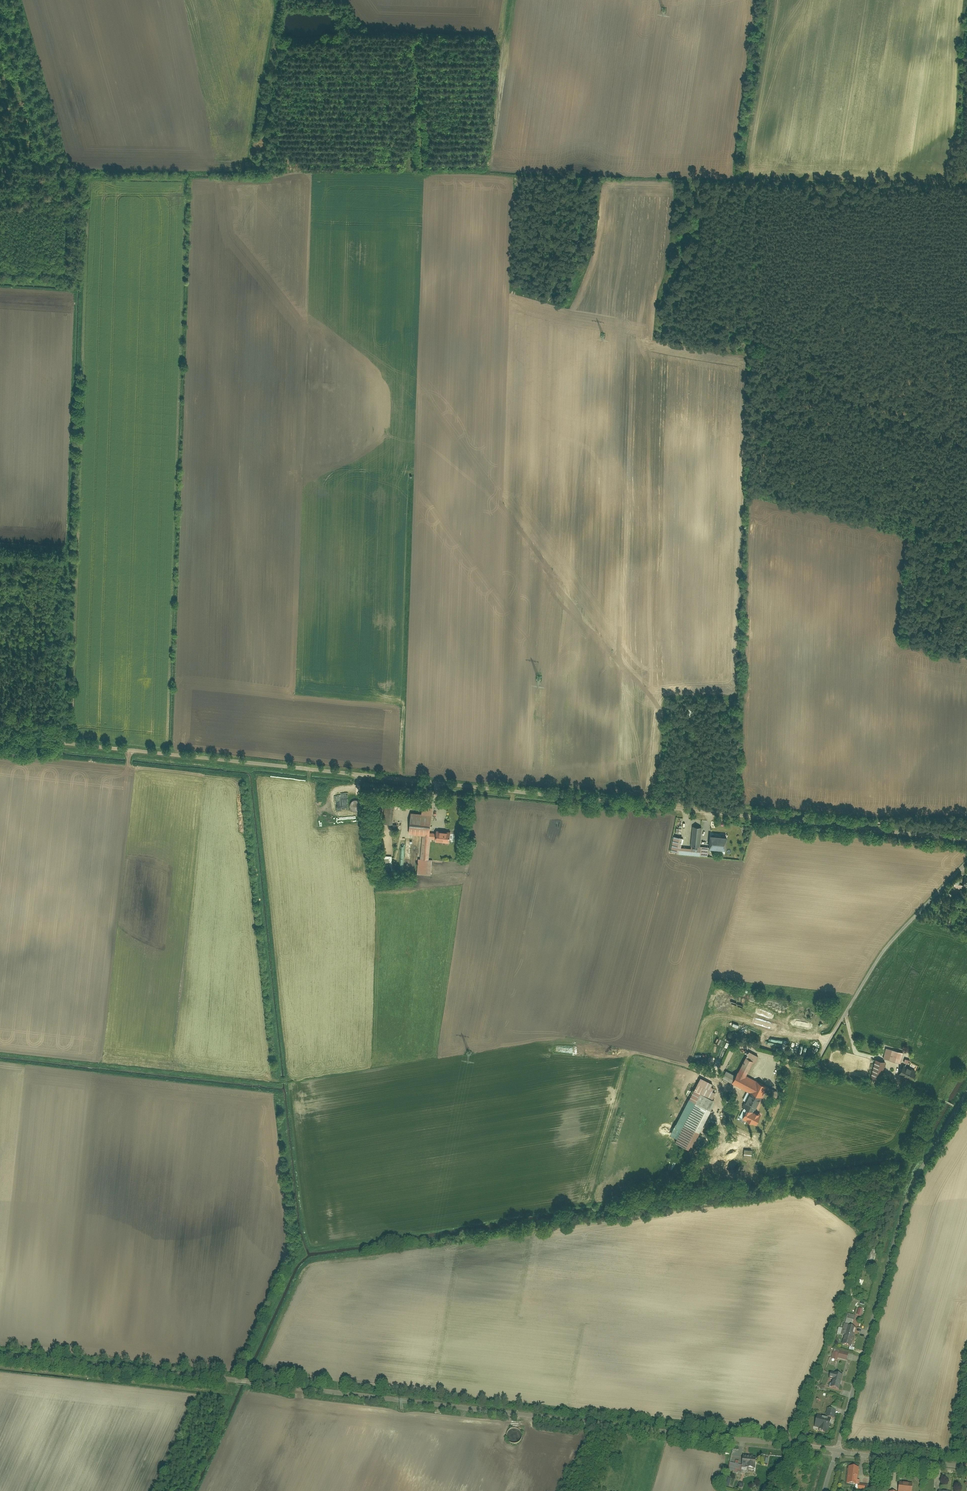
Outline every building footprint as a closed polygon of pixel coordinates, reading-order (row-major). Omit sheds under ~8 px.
[(351,804),(351,806),(351,808),(353,809),(354,810),(356,811),(358,811),(360,810),(361,809),(362,807),(363,805),(362,803),(361,802),(360,800),(358,799),(356,799),(354,800),(353,801),(352,802),(351,804)] [(395,803),(386,802),(384,823),(393,823),(395,803)] [(430,833),(433,807),(423,806),(423,813),(412,812),(410,835),(424,837),(422,859),(420,859),(418,873),(432,875),(434,858),(430,858),(432,838),(435,839),(435,842),(450,844),(451,833),(437,831),(437,834),(430,833)] [(684,837),(675,835),(672,850),(678,851),(677,853),(709,856),(709,847),(701,846),(703,826),(694,825),(692,847),(682,846),(684,837)] [(728,836),(711,834),(710,848),(727,849),(728,836)] [(378,855),(378,869),(391,869),(391,855),(378,855)] [(903,1054),(887,1050),(884,1058),(901,1063),(903,1054)] [(747,1059),(733,1084),(752,1094),(745,1107),(755,1112),(768,1087),(746,1076),(753,1062),(747,1059)] [(881,1082),(886,1064),(877,1062),(872,1080),(881,1082)] [(899,1073),(911,1079),(915,1070),(903,1065),(899,1073)] [(697,1102),(676,1143),(693,1151),(718,1102),(713,1100),(717,1093),(713,1091),(715,1088),(712,1087),(713,1085),(701,1079),(691,1099),(697,1102)] [(750,1158),(752,1150),(744,1148),(742,1156),(750,1158)] [(855,1318),(848,1316),(846,1326),(853,1328),(855,1318)] [(852,1350),(856,1332),(848,1330),(843,1347),(852,1350)] [(833,1350),(831,1359),(837,1360),(837,1359),(847,1361),(848,1352),(833,1350)] [(841,1392),(843,1379),(834,1377),(832,1390),(841,1392)] [(831,1406),(830,1409),(826,1409),(825,1418),(834,1419),(836,1407),(831,1406)] [(832,1420),(818,1417),(816,1427),(830,1430),(832,1420)] [(521,1432),(514,1430),(511,1432),(508,1435),(508,1440),(510,1443),(514,1445),(519,1445),(522,1442),(524,1438),(523,1434),(521,1432)] [(757,1460),(743,1459),(742,1472),(756,1473),(757,1460)] [(857,1482),(858,1470),(848,1468),(846,1485),(854,1486),(859,1486),(860,1482),(857,1482)] [(725,1477),(722,1485),(728,1487),(731,1479),(725,1477)]
